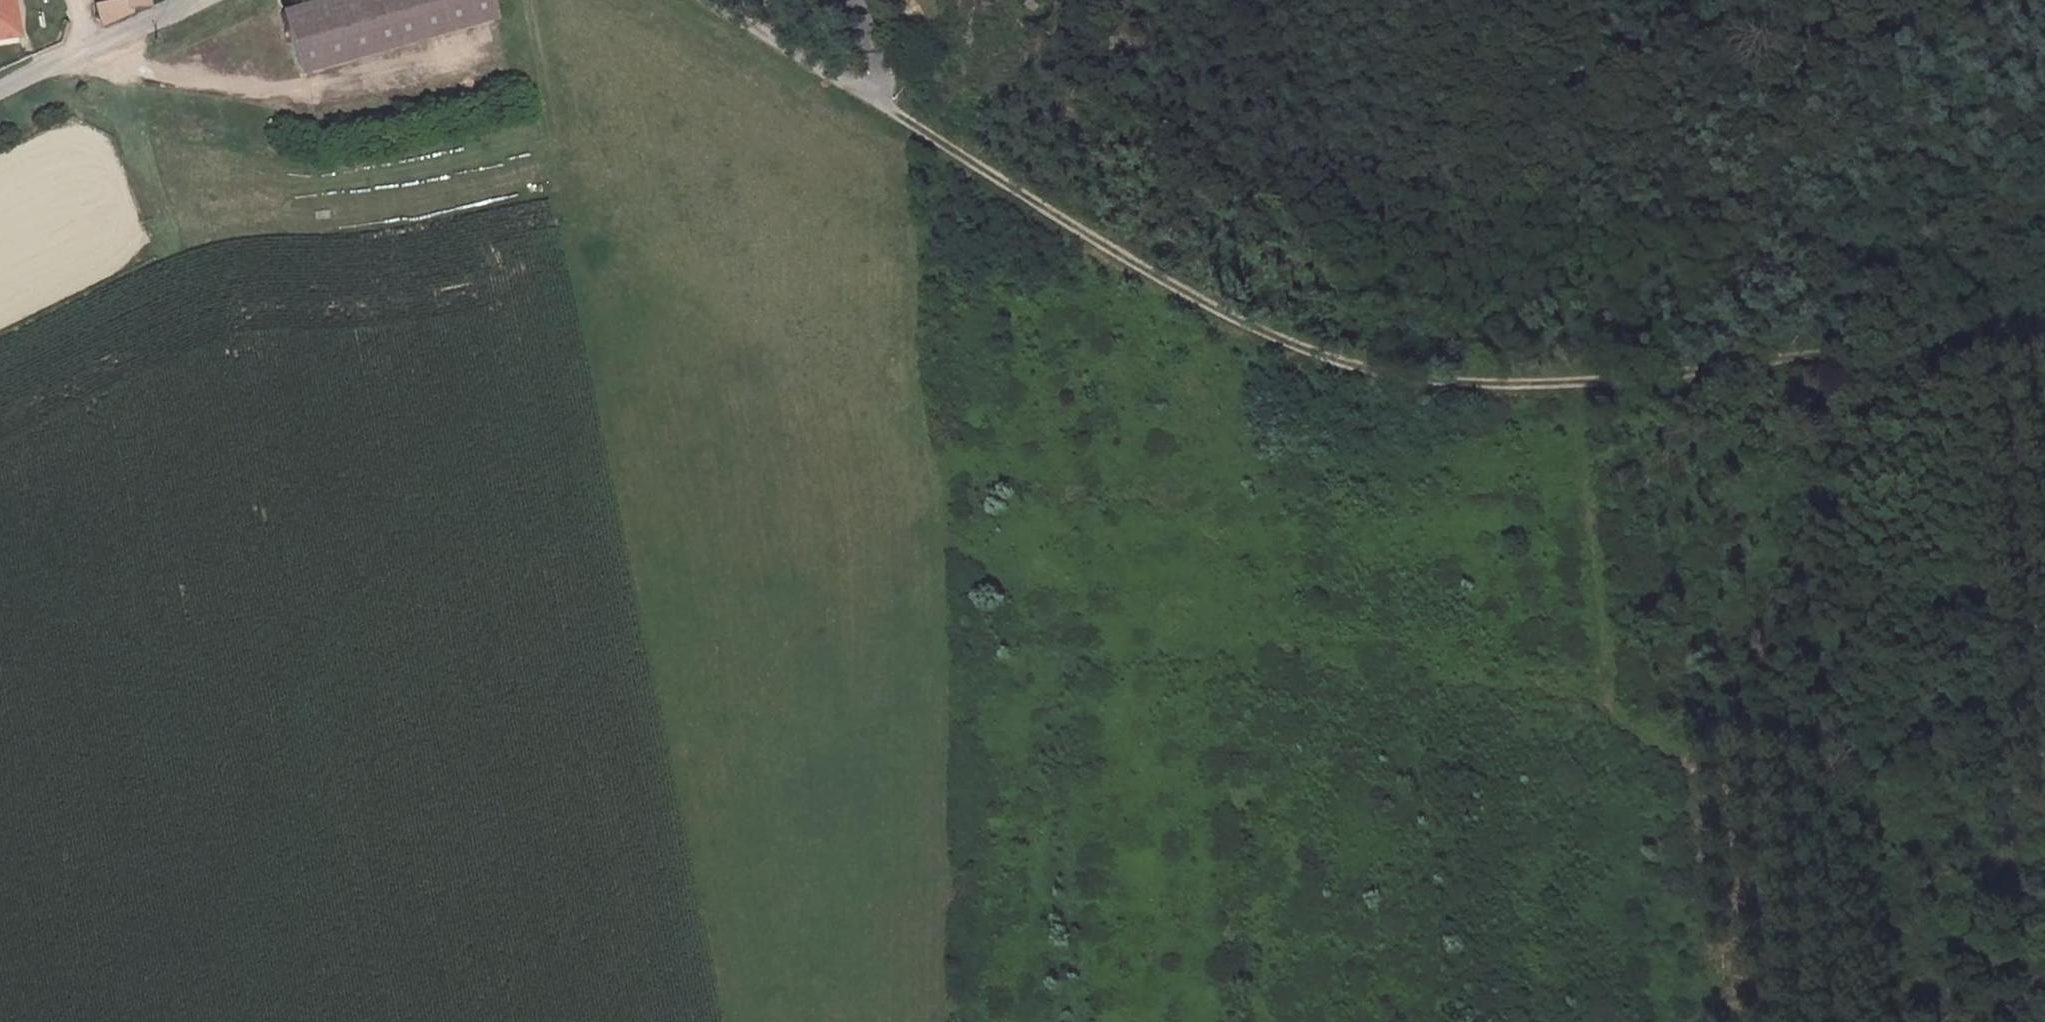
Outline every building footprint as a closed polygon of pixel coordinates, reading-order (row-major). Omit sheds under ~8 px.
[(19,36),(14,0),(0,0),(0,38),(19,36)] [(134,10),(133,6),(153,2),(153,0),(96,0),(98,16),(134,10)] [(484,0),(311,0),(280,9),(298,72),(489,18),(484,0)]
